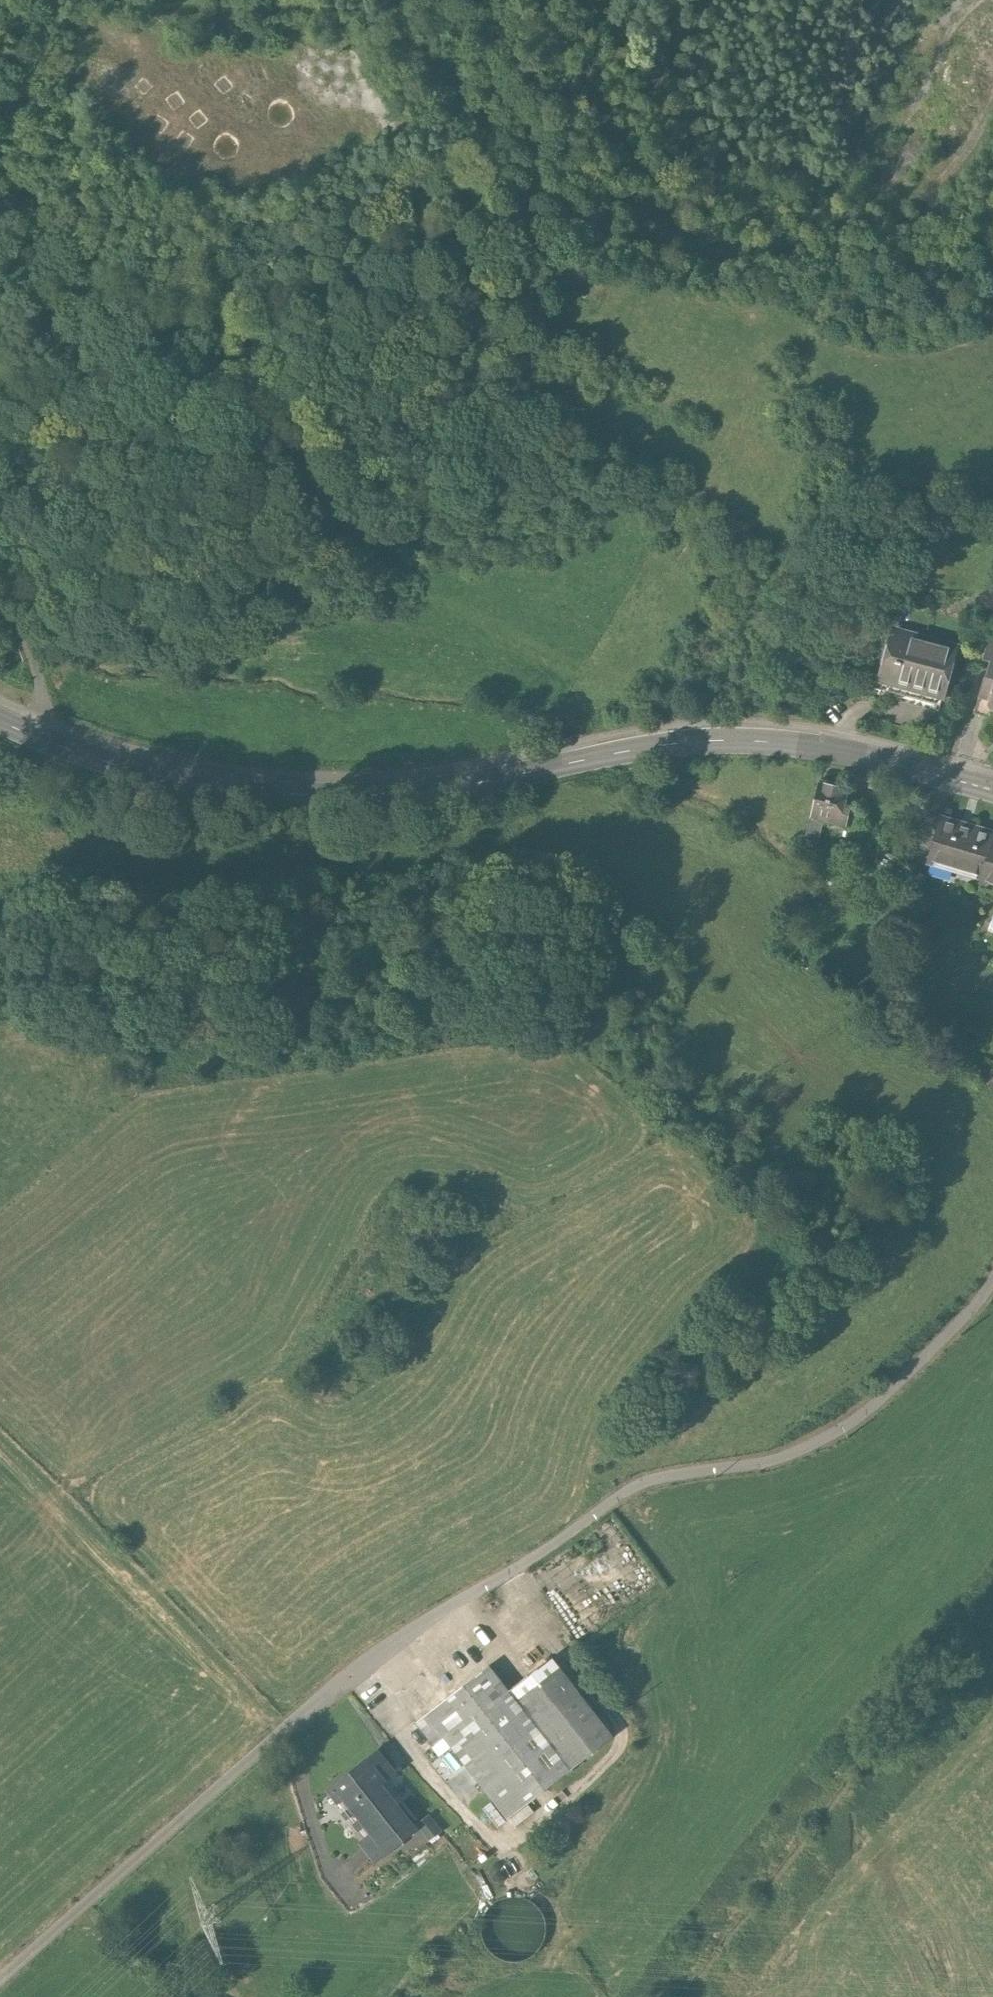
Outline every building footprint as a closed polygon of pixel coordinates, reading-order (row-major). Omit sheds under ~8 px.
[(956,646),(893,630),(878,689),(940,706),(956,646)] [(989,642),(984,658),(990,660),(973,712),(985,716),(992,713),(992,643),(989,642)] [(850,790),(819,782),(810,817),(841,824),(843,816),(849,818),(854,797),(848,795),(850,790)] [(941,818),(929,814),(920,844),(932,848),(941,818)] [(941,818),(932,848),(928,863),(981,878),(992,839),(992,833),(941,818)] [(981,878),(980,882),(992,886),(992,839),(981,878)] [(983,1084),(992,1090),(992,1075),(990,1073),(983,1084)] [(489,1662),(425,1713),(510,1817),(617,1732),(549,1648),(505,1683),(489,1662)] [(373,1824),(363,1832),(378,1851),(421,1816),(367,1749),(325,1783),(335,1794),(344,1787),(373,1824)] [(416,1821),(427,1837),(439,1828),(428,1812),(416,1821)]
